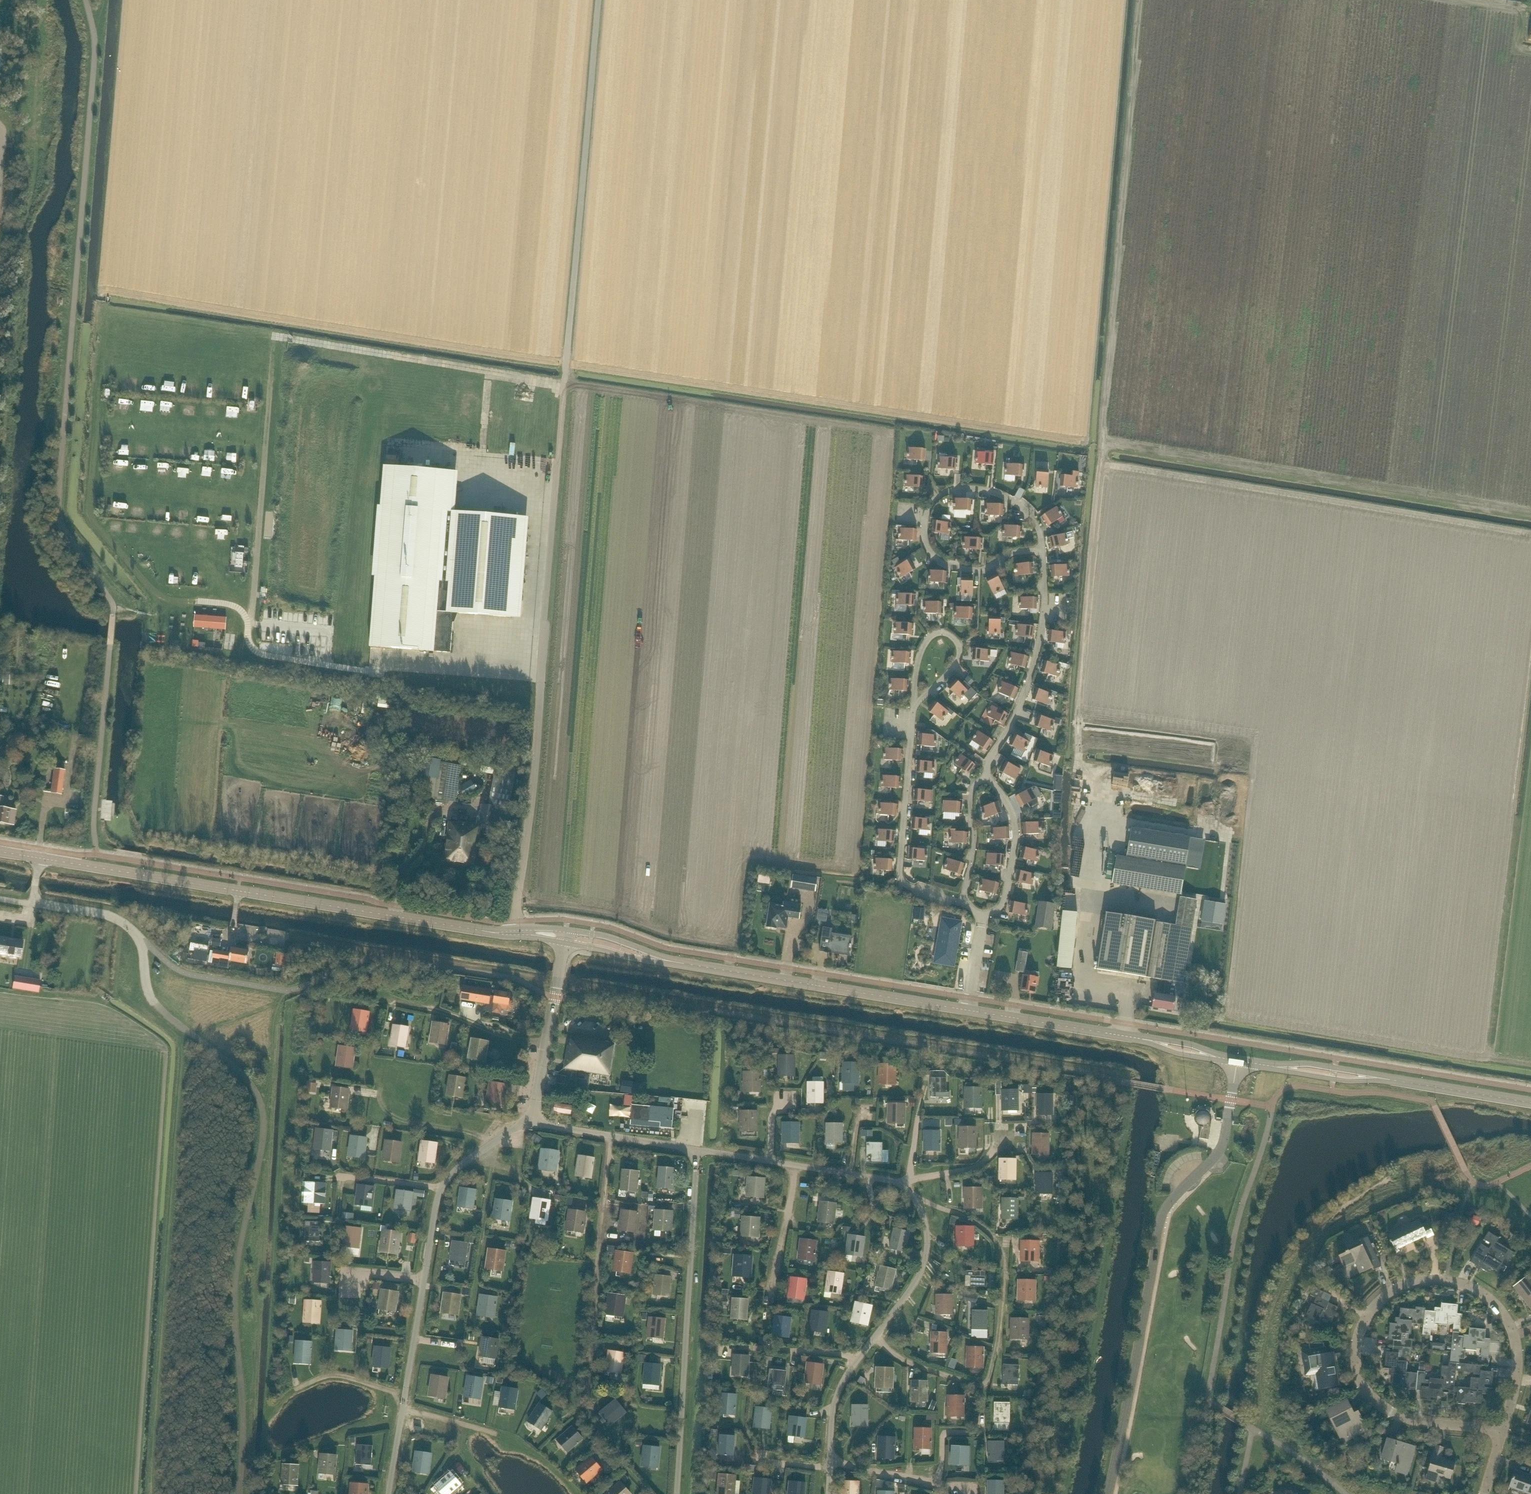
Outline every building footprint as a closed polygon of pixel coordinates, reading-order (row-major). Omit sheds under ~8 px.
[(916,449),(916,447),(910,446),(910,448),(908,448),(908,454),(907,454),(907,456),(908,456),(907,460),(922,461),(923,458),(925,458),(925,449),(916,449)] [(983,453),(983,449),(978,449),(978,452),(977,452),(977,458),(976,458),(976,460),(977,460),(976,464),(991,465),(991,462),(993,462),(994,454),(983,453)] [(945,458),(945,454),(940,454),(940,457),(939,457),(939,463),(938,463),(938,465),(939,465),(938,469),(953,470),(954,467),(956,467),(956,464),(957,464),(958,459),(945,458)] [(1024,471),(1025,465),(1006,464),(1006,470),(1005,470),(1005,472),(1005,480),(1014,481),(1015,481),(1015,476),(1020,477),(1020,474),(1022,474),(1023,471),(1024,471)] [(449,471),(385,466),(384,466),(370,646),(451,653),(454,614),(457,614),(457,613),(511,617),(519,517),(446,511),(449,471)] [(1043,470),(1043,468),(1038,468),(1036,487),(1040,487),(1039,488),(1041,488),(1041,487),(1047,487),(1049,473),(1046,472),(1046,470),(1043,470)] [(1078,483),(1079,472),(1072,472),(1071,476),(1062,475),(1061,484),(1063,484),(1062,487),(1077,488),(1078,485),(1079,483),(1078,483)] [(913,476),(914,474),(906,473),(906,481),(905,481),(905,483),(906,483),(905,487),(920,488),(920,485),(922,486),(923,482),(924,482),(925,477),(913,476)] [(973,505),(973,500),(954,499),(954,505),(953,507),(954,507),(954,510),(971,511),(971,505),(973,505)] [(995,504),(995,501),(987,500),(987,504),(986,504),(986,510),(985,510),(985,512),(986,512),(986,515),(1002,516),(1003,510),(1004,510),(1005,505),(995,504)] [(1060,512),(1056,507),(1041,517),(1044,522),(1045,521),(1049,526),(1063,517),(1061,514),(1061,513),(1060,512)] [(950,523),(950,520),(942,520),(941,522),(934,521),(933,530),(935,530),(934,533),(949,534),(950,531),(951,529),(950,529),(951,523),(950,523)] [(1013,526),(1014,523),(1007,523),(1007,526),(1004,525),(1003,531),(1002,533),(1003,533),(1003,537),(1018,538),(1018,535),(1020,536),(1020,532),(1022,532),(1022,527),(1013,526)] [(906,529),(906,526),(896,525),(896,529),(900,529),(900,534),(899,534),(899,536),(899,540),(914,541),(914,538),(916,539),(917,530),(906,529)] [(1068,539),(1074,538),(1072,532),(1047,538),(1049,543),(1050,543),(1052,549),(1068,545),(1068,541),(1068,539)] [(982,545),(983,539),(964,537),(964,543),(963,543),(963,545),(964,545),(963,549),(978,550),(978,548),(980,548),(981,544),(982,545)] [(244,553),(237,552),(235,567),(243,567),(244,553)] [(913,564),(914,563),(911,558),(901,564),(900,562),(891,567),(893,569),(896,567),(895,568),(898,573),(899,575),(901,578),(914,570),(913,568),(914,567),(913,564)] [(1032,568),(1034,568),(1033,563),(1015,564),(1015,570),(1015,572),(1016,576),(1031,575),(1030,572),(1032,572),(1032,568)] [(1069,571),(1068,565),(1050,566),(1050,571),(1052,571),(1052,575),(1054,574),(1054,577),(1069,576),(1069,573),(1070,573),(1069,571)] [(948,583),(949,572),(930,570),(929,576),(929,578),(929,582),(948,583)] [(998,576),(995,577),(994,576),(991,577),(991,576),(986,578),(994,595),(995,595),(997,599),(1006,594),(1007,594),(1004,589),(1007,588),(1004,584),(1002,585),(998,576)] [(973,596),(973,577),(968,577),(968,578),(962,578),(961,595),(962,595),(962,601),(972,601),(972,595),(973,596)] [(916,600),(916,595),(898,593),(897,599),(896,599),(896,601),(897,601),(897,605),(912,606),(912,603),(914,604),(914,600),(916,600)] [(1038,603),(1038,598),(1020,597),(1020,603),(1019,603),(1019,605),(1020,605),(1020,609),(1037,609),(1037,603),(1038,603)] [(943,614),(944,600),(938,600),(938,602),(925,602),(924,607),(924,609),(924,613),(943,614)] [(974,614),(974,608),(956,607),(955,613),(955,615),(955,618),(972,620),(972,614),(974,614)] [(227,616),(196,614),(194,626),(226,629),(227,616)] [(1000,634),(1001,616),(996,615),(995,617),(992,617),(992,619),(989,619),(989,634),(995,634),(995,635),(997,635),(997,634),(1000,634)] [(904,623),(904,621),(897,621),(897,623),(895,623),(895,628),(894,628),(894,630),(895,630),(894,634),(911,635),(912,629),(913,629),(914,624),(904,623)] [(1022,625),(1022,622),(1010,621),(1009,625),(1017,626),(1017,630),(1016,630),(1016,632),(1016,636),(1033,638),(1034,627),(1022,625)] [(1065,638),(1066,632),(1047,630),(1047,636),(1048,636),(1048,642),(1055,643),(1055,648),(1063,649),(1064,644),(1065,644),(1065,640),(1066,640),(1066,638),(1065,638)] [(903,652),(903,650),(891,649),(890,651),(893,652),(892,657),(892,659),(892,663),(909,664),(909,658),(911,658),(912,653),(903,652)] [(995,657),(996,651),(971,649),(970,654),(972,654),(971,658),(974,658),(973,660),(988,662),(988,658),(989,658),(989,656),(995,657)] [(1027,666),(1030,657),(1012,652),(1010,658),(1009,658),(1009,660),(1010,660),(1009,663),(1025,668),(1026,665),(1027,666)] [(1059,662),(1058,665),(1043,661),(1040,669),(1044,670),(1043,673),(1058,677),(1059,673),(1060,672),(1059,671),(1060,667),(1066,669),(1067,665),(1059,662)] [(963,683),(962,684),(955,678),(951,682),(952,683),(950,686),(951,687),(950,689),(960,699),(963,697),(965,696),(964,695),(965,695),(970,700),(975,695),(970,690),(968,691),(965,688),(967,686),(963,683)] [(909,686),(909,680),(891,679),(890,685),(889,685),(889,687),(890,687),(890,690),(905,691),(905,689),(907,689),(907,685),(909,686)] [(1012,686),(1013,684),(1007,682),(1006,684),(1002,682),(1000,687),(999,689),(998,692),(1015,700),(1021,687),(1016,685),(1015,687),(1012,686)] [(1047,689),(1047,692),(1034,688),(1033,693),(1034,694),(1032,699),(1048,705),(1050,699),(1051,700),(1052,698),(1051,698),(1052,695),(1056,697),(1057,693),(1047,689)] [(949,711),(949,712),(935,701),(930,709),(931,710),(930,712),(942,721),(944,718),(945,718),(946,717),(945,716),(948,713),(952,716),(953,714),(949,711)] [(1001,710),(1003,708),(994,703),(990,711),(989,711),(988,713),(989,713),(987,716),(1002,724),(1005,719),(1007,719),(1010,713),(1005,710),(1004,712),(1001,710)] [(1053,726),(1055,721),(1037,715),(1035,720),(1037,720),(1036,724),(1038,724),(1037,727),(1051,731),(1052,728),(1053,728),(1054,726),(1053,726)] [(936,741),(937,733),(934,731),(929,731),(929,735),(923,734),(923,732),(918,732),(917,745),(936,747),(936,743),(937,743),(937,741),(936,741)] [(988,751),(994,742),(979,731),(975,736),(975,735),(974,737),(972,740),(972,741),(969,745),(977,750),(980,746),(988,751)] [(1023,739),(1021,738),(1013,734),(1011,738),(1012,739),(1010,742),(1012,743),(1011,745),(1024,752),(1026,749),(1027,749),(1028,748),(1027,747),(1032,737),(1026,734),(1023,739)] [(885,748),(885,746),(879,746),(879,749),(885,750),(884,754),(883,756),(884,756),(884,760),(899,761),(899,758),(901,758),(901,755),(903,755),(903,750),(885,748)] [(1052,761),(1054,756),(1036,750),(1034,755),(1036,755),(1035,759),(1037,759),(1036,762),(1050,767),(1051,763),(1052,764),(1053,762),(1052,761)] [(969,760),(970,758),(963,753),(962,755),(961,755),(958,759),(957,759),(956,760),(957,761),(955,764),(967,773),(968,771),(970,772),(975,765),(969,760)] [(425,757),(423,775),(437,777),(440,760),(425,757)] [(1009,763),(1010,761),(1005,759),(999,771),(1015,779),(1021,769),(1009,763)] [(443,760),(437,798),(449,800),(455,762),(443,760)] [(934,768),(935,762),(916,761),(916,766),(917,766),(917,770),(919,770),(919,773),(934,774),(934,770),(935,770),(935,768),(934,768)] [(481,825),(481,828),(485,828),(485,825),(500,828),(503,809),(509,810),(512,790),(516,769),(496,766),(489,806),(484,805),(481,825)] [(61,794),(64,770),(55,769),(51,793),(61,794)] [(434,798),(437,778),(425,776),(422,796),(434,798)] [(901,783),(901,777),(882,776),(882,782),(881,782),(881,784),(882,784),(882,787),(897,788),(897,786),(899,786),(899,782),(901,783)] [(460,786),(466,797),(478,790),(472,779),(460,786)] [(932,802),(932,791),(914,789),(913,801),(932,802)] [(1034,793),(1033,794),(1030,789),(1015,797),(1020,805),(1022,804),(1023,806),(1036,799),(1034,796),(1035,795),(1034,793)] [(2,797),(0,796),(0,823),(1,824),(4,824),(5,823),(13,825),(16,810),(1,808),(2,797)] [(953,802),(954,798),(946,798),(945,801),(944,801),(943,812),(944,812),(943,818),(955,819),(956,813),(962,814),(963,800),(957,800),(957,802),(953,802)] [(985,819),(1003,812),(999,802),(981,808),(983,813),(982,813),(983,815),(984,815),(985,819)] [(898,810),(899,805),(880,803),(880,809),(879,809),(879,811),(879,814),(894,816),(894,813),(896,813),(897,810),(898,810)] [(929,825),(930,819),(913,818),(912,827),(914,827),(914,829),(929,831),(929,827),(930,827),(930,825),(929,825)] [(1045,822),(1044,822),(1044,819),(1038,820),(1038,822),(1021,823),(1022,835),(1023,835),(1023,837),(1029,837),(1029,834),(1041,834),(1041,831),(1045,831),(1045,822)] [(445,847),(443,861),(475,866),(481,828),(481,825),(459,821),(458,823),(449,822),(445,847)] [(1009,828),(1000,828),(999,826),(992,826),(992,834),(992,836),(992,840),(1009,839),(1009,828)] [(1186,867),(1191,838),(1131,828),(1126,857),(1132,858),(1186,867)] [(956,832),(957,829),(944,829),(943,832),(950,833),(950,837),(949,837),(949,839),(950,839),(950,843),(967,844),(967,838),(969,838),(969,833),(956,832)] [(896,837),(896,831),(878,830),(877,836),(876,838),(877,838),(877,841),(892,842),(892,840),(894,840),(894,836),(896,837)] [(914,848),(914,846),(909,846),(908,860),(926,861),(927,857),(927,855),(927,849),(914,848)] [(1038,856),(1039,851),(1021,847),(1020,852),(1022,853),(1020,858),(1037,862),(1038,858),(1038,859),(1039,857),(1038,856)] [(997,854),(997,852),(988,851),(988,853),(987,865),(1004,866),(1004,860),(1006,860),(1006,855),(997,854)] [(882,856),(871,855),(870,855),(869,859),(875,860),(875,864),(874,864),(874,866),(875,866),(874,870),(889,871),(890,869),(892,869),(892,860),(882,859),(882,856)] [(1132,858),(1126,857),(1117,856),(1112,883),(1181,895),(1186,867),(1132,858)] [(962,875),(966,864),(948,858),(946,865),(945,864),(945,866),(945,869),(962,875)] [(1035,873),(1034,874),(1018,870),(1016,879),(1018,880),(1017,882),(1032,885),(1033,880),(1034,880),(1034,878),(1034,876),(1037,878),(1040,878),(1041,874),(1035,873)] [(794,875),(792,887),(808,890),(810,878),(794,875)] [(996,880),(996,883),(983,879),(981,885),(980,887),(981,887),(980,890),(998,895),(1001,882),(996,880)] [(1194,914),(1197,900),(1181,897),(1178,911),(1194,914)] [(1205,900),(1202,922),(1221,926),(1225,904),(1205,900)] [(1027,910),(1028,905),(1010,901),(1009,907),(1010,907),(1009,913),(1026,916),(1027,912),(1028,910),(1027,910)] [(799,919),(802,905),(784,902),(784,903),(786,903),(786,906),(770,904),(767,927),(777,929),(777,927),(787,929),(788,917),(799,919)] [(1051,929),(1055,904),(1040,902),(1036,926),(1051,929)] [(915,908),(914,919),(921,920),(923,920),(923,919),(924,909),(916,908),(915,908)] [(1071,968),(1078,914),(1064,913),(1058,966),(1071,968)] [(1192,928),(1157,922),(1106,914),(1097,969),(1160,979),(1157,994),(1154,994),(1152,1007),(1173,1011),(1176,997),(1166,995),(1168,981),(1183,983),(1192,928)] [(958,941),(962,922),(942,918),(939,938),(943,939),(939,959),(951,961),(954,941),(958,941)] [(832,933),(832,929),(823,927),(820,950),(828,952),(828,949),(850,953),(852,937),(832,933)] [(21,958),(23,941),(0,937),(0,954),(21,958)] [(247,963),(249,950),(232,947),(232,953),(215,950),(212,963),(219,964),(218,967),(229,968),(230,960),(247,963)] [(1024,973),(1027,953),(1019,951),(1016,971),(1024,973)] [(1038,977),(1039,973),(1032,972),(1031,976),(1024,975),(1021,990),(1035,992),(1036,984),(1037,985),(1039,977),(1038,977)] [(28,978),(26,990),(38,992),(39,987),(40,980),(28,978)] [(490,996),(491,990),(464,986),(461,999),(488,1004),(487,1011),(501,1013),(502,1009),(508,1009),(510,1009),(512,1008),(514,1005),(513,1003),(512,1001),(509,1000),(510,993),(496,991),(495,997),(490,996)] [(359,1011),(355,1011),(354,1015),(353,1015),(351,1029),(366,1032),(369,1012),(359,1011)] [(446,1039),(448,1025),(433,1022),(430,1042),(435,1043),(436,1038),(446,1039)] [(399,1026),(399,1027),(394,1026),(393,1030),(390,1044),(406,1047),(409,1028),(399,1026)] [(610,1076),(615,1044),(572,1036),(570,1045),(568,1045),(564,1069),(610,1076)] [(478,1040),(478,1041),(473,1040),(472,1044),(469,1058),(474,1059),(475,1054),(485,1056),(488,1042),(478,1040)] [(345,1047),(345,1048),(340,1047),(340,1051),(339,1051),(337,1066),(342,1066),(343,1062),(353,1063),(355,1049),(345,1047)] [(795,1071),(795,1056),(785,1056),(784,1057),(780,1057),(780,1061),(779,1061),(779,1076),(784,1076),(784,1071),(795,1071)] [(859,1078),(859,1064),(849,1063),(849,1064),(844,1064),(844,1068),(843,1068),(843,1083),(848,1083),(848,1078),(859,1078)] [(895,1080),(895,1065),(885,1065),(880,1065),(880,1069),(879,1084),(884,1084),(885,1079),(895,1080)] [(750,1087),(760,1087),(760,1072),(750,1072),(750,1073),(745,1073),(745,1077),(745,1092),(750,1092),(750,1087)] [(455,1077),(451,1076),(450,1080),(449,1080),(447,1095),(452,1096),(453,1091),(463,1093),(466,1078),(455,1077)] [(946,1092),(946,1078),(936,1078),(931,1078),(931,1083),(931,1097),(950,1097),(950,1093),(946,1092)] [(496,1084),(491,1083),(491,1088),(490,1087),(488,1102),(493,1103),(494,1098),(504,1100),(506,1085),(496,1084)] [(823,1098),(824,1083),(813,1083),(809,1083),(808,1088),(808,1102),(813,1102),(813,1098),(823,1098)] [(973,1088),(973,1084),(966,1084),(966,1108),(981,1108),(981,1088),(973,1088)] [(339,1088),(339,1089),(334,1088),(334,1092),(333,1092),(331,1107),(336,1108),(337,1103),(347,1104),(349,1090),(339,1088)] [(1003,1110),(1018,1110),(1018,1091),(1008,1091),(1003,1091),(1003,1096),(1002,1096),(1003,1110)] [(1052,1115),(1053,1095),(1042,1095),(1042,1096),(1038,1095),(1038,1100),(1037,1100),(1037,1114),(1052,1115)] [(569,1105),(553,1103),(552,1112),(568,1114),(569,1105)] [(904,1119),(904,1104),(887,1104),(887,1109),(889,1109),(889,1123),(894,1124),(894,1119),(904,1119)] [(672,1128),(674,1109),(632,1105),(631,1119),(661,1122),(660,1127),(672,1128)] [(1204,1115),(1205,1110),(1204,1110),(1204,1111),(1200,1111),(1197,1113),(1196,1117),(1196,1120),(1198,1123),(1202,1125),(1199,1139),(1200,1139),(1200,1138),(1208,1140),(1209,1139),(1208,1139),(1210,1127),(1211,1126),(1209,1126),(1210,1123),(1209,1120),(1207,1117),(1204,1115)] [(741,1131),(757,1131),(757,1111),(746,1111),(746,1112),(742,1112),(742,1116),(741,1116),(741,1131)] [(788,1138),(799,1138),(799,1123),(789,1123),(789,1124),(784,1124),(784,1128),(783,1128),(783,1143),(788,1143),(788,1138)] [(832,1138),(842,1138),(842,1123),(827,1123),(827,1143),(832,1143),(832,1138)] [(960,1147),(975,1147),(975,1128),(960,1128),(960,1147)] [(329,1150),(332,1131),(321,1130),(317,1130),(316,1134),(314,1149),(329,1150)] [(940,1151),(940,1131),(930,1131),(930,1132),(925,1132),(925,1136),(924,1136),(924,1151),(940,1151)] [(1049,1154),(1049,1134),(1033,1134),(1033,1154),(1049,1154)] [(365,1153),(367,1138),(351,1136),(349,1156),(354,1156),(355,1152),(365,1153)] [(391,1141),(391,1142),(387,1141),(386,1145),(384,1160),(389,1161),(389,1156),(400,1157),(402,1143),(391,1141)] [(427,1142),(427,1143),(422,1142),(422,1146),(421,1146),(419,1161),(435,1163),(437,1143),(427,1142)] [(882,1162),(883,1143),(872,1143),(867,1143),(867,1148),(867,1162),(882,1162)] [(556,1166),(558,1152),(543,1149),(540,1169),(548,1170),(549,1165),(556,1166)] [(1005,1160),(1005,1157),(1001,1156),(1000,1164),(1000,1179),(1005,1179),(1005,1174),(1015,1174),(1016,1160),(1005,1160)] [(584,1157),(579,1157),(579,1161),(578,1161),(576,1175),(581,1176),(582,1171),(592,1173),(594,1158),(584,1157)] [(674,1184),(675,1169),(665,1168),(665,1169),(660,1168),(660,1172),(659,1172),(658,1187),(663,1187),(663,1183),(674,1184)] [(636,1191),(638,1172),(628,1171),(628,1172),(623,1171),(623,1175),(621,1190),(636,1191)] [(1037,1193),(1052,1193),(1052,1174),(1042,1174),(1037,1174),(1037,1179),(1037,1193)] [(763,1193),(764,1178),(754,1178),(749,1178),(749,1182),(748,1182),(747,1197),(752,1197),(753,1192),(763,1193)] [(321,1203),(322,1184),(312,1183),(312,1184),(307,1184),(307,1188),(306,1188),(306,1203),(321,1203)] [(372,1201),(374,1187),(358,1185),(356,1204),(361,1205),(362,1200),(372,1201)] [(466,1188),(466,1189),(461,1188),(461,1192),(460,1192),(458,1207),(473,1209),(476,1190),(466,1188)] [(981,1208),(981,1189),(971,1189),(966,1189),(966,1193),(966,1208),(981,1208)] [(403,1191),(398,1190),(398,1195),(397,1195),(395,1209),(410,1211),(413,1192),(403,1191)] [(509,1221),(512,1202),(497,1199),(494,1219),(509,1221)] [(540,1199),(539,1200),(535,1199),(534,1204),(534,1203),(532,1218),(537,1219),(537,1214),(548,1215),(550,1201),(540,1199)] [(1018,1214),(1018,1199),(1008,1199),(1003,1199),(1003,1204),(1002,1204),(1002,1218),(1007,1218),(1007,1214),(1018,1214)] [(834,1223),(836,1204),(826,1203),(821,1203),(820,1207),(819,1222),(834,1223)] [(1442,1210),(1440,1219),(1450,1222),(1452,1213),(1442,1210)] [(575,1211),(575,1212),(570,1211),(570,1215),(569,1215),(567,1230),(582,1232),(585,1213),(575,1211)] [(628,1211),(628,1212),(623,1211),(622,1215),(620,1230),(625,1230),(626,1226),(636,1227),(638,1213),(628,1211)] [(671,1226),(672,1211),(662,1211),(657,1211),(657,1215),(656,1215),(655,1230),(660,1230),(660,1231),(671,1231),(671,1226)] [(758,1232),(759,1218),(749,1217),(749,1218),(744,1217),(744,1222),(743,1221),(742,1236),(747,1237),(748,1232),(758,1232)] [(1427,1222),(1421,1225),(1419,1219),(1387,1234),(1396,1253),(1399,1252),(1398,1249),(1426,1236),(1427,1238),(1434,1235),(1427,1222)] [(320,1237),(321,1222),(310,1222),(306,1222),(305,1226),(304,1241),(309,1241),(309,1236),(320,1237)] [(351,1227),(347,1227),(346,1231),(344,1246),(349,1246),(349,1247),(359,1249),(362,1228),(351,1227)] [(973,1246),(973,1227),(963,1227),(958,1227),(958,1231),(957,1231),(957,1246),(973,1246)] [(899,1230),(899,1231),(894,1230),(894,1234),(893,1234),(890,1248),(895,1249),(896,1245),(906,1247),(909,1232),(899,1230)] [(400,1234),(389,1232),(384,1232),(382,1251),(397,1253),(400,1234)] [(1496,1242),(1499,1238),(1488,1232),(1484,1240),(1492,1245),(1489,1249),(1481,1244),(1470,1262),(1487,1272),(1490,1267),(1497,1271),(1501,1264),(1505,1266),(1513,1252),(1496,1242)] [(855,1236),(850,1236),(849,1240),(847,1254),(852,1255),(852,1250),(863,1252),(865,1237),(855,1236)] [(1029,1241),(1029,1238),(1023,1237),(1023,1246),(1022,1246),(1022,1261),(1027,1261),(1027,1256),(1037,1256),(1038,1242),(1029,1241)] [(1373,1270),(1381,1266),(1368,1237),(1360,1241),(1361,1243),(1347,1249),(1348,1250),(1345,1251),(1346,1252),(1339,1256),(1345,1268),(1355,1263),(1360,1273),(1372,1268),(1373,1270)] [(806,1240),(806,1241),(801,1240),(801,1244),(800,1244),(799,1259),(814,1261),(816,1241),(806,1240)] [(458,1242),(453,1241),(453,1246),(452,1245),(450,1260),(465,1262),(468,1243),(458,1242)] [(495,1250),(495,1251),(490,1250),(490,1254),(489,1254),(487,1268),(502,1271),(505,1252),(495,1250)] [(623,1252),(623,1253),(618,1252),(617,1256),(615,1271),(620,1271),(620,1267),(630,1268),(633,1254),(623,1252)] [(750,1272),(751,1257),(741,1256),(741,1257),(736,1256),(736,1261),(735,1261),(734,1275),(739,1276),(740,1271),(750,1272)] [(330,1276),(331,1263),(315,1262),(314,1282),(319,1282),(319,1277),(330,1278),(330,1277),(331,1277),(331,1276),(330,1276)] [(886,1268),(885,1268),(879,1266),(877,1271),(879,1271),(876,1285),(881,1287),(882,1282),(892,1284),(896,1270),(886,1268)] [(661,1276),(661,1272),(657,1271),(656,1280),(655,1280),(654,1295),(659,1295),(659,1290),(669,1291),(671,1277),(661,1276)] [(981,1271),(966,1271),(966,1276),(971,1276),(970,1286),(985,1287),(985,1276),(985,1272),(981,1271)] [(841,1289),(844,1274),(829,1272),(828,1277),(826,1291),(831,1292),(831,1287),(841,1289)] [(1528,1275),(1514,1286),(1530,1308),(1530,1279),(1528,1275)] [(796,1278),(796,1279),(791,1278),(791,1282),(790,1282),(788,1297),(804,1299),(806,1280),(796,1278)] [(1323,1289),(1325,1284),(1318,1280),(1315,1285),(1323,1289)] [(1034,1295),(1035,1281),(1025,1281),(1020,1281),(1020,1285),(1019,1285),(1019,1300),(1024,1300),(1024,1295),(1034,1295)] [(1367,1304),(1385,1285),(1380,1281),(1362,1300),(1367,1304)] [(1320,1299),(1324,1292),(1314,1287),(1310,1295),(1316,1298),(1313,1305),(1312,1304),(1306,1316),(1318,1321),(1320,1316),(1331,1321),(1338,1307),(1320,1299)] [(395,1311),(398,1292),(382,1289),(380,1309),(395,1311)] [(450,1294),(445,1294),(445,1298),(444,1298),(442,1312),(457,1315),(460,1295),(450,1294)] [(615,1295),(615,1296),(610,1295),(610,1299),(609,1299),(607,1314),(622,1316),(625,1297),(615,1295)] [(951,1310),(952,1296),(942,1295),(942,1296),(937,1296),(937,1300),(936,1314),(941,1315),(941,1310),(951,1310)] [(486,1296),(486,1297),(481,1296),(481,1300),(480,1300),(478,1315),(483,1316),(484,1311),(494,1312),(496,1298),(486,1296)] [(747,1314),(748,1300),(738,1299),(738,1300),(733,1299),(733,1304),(732,1304),(731,1318),(736,1319),(737,1314),(747,1314)] [(320,1316),(321,1302),(306,1301),(305,1311),(304,1322),(309,1322),(310,1316),(320,1316)] [(861,1304),(857,1303),(856,1307),(855,1307),(852,1321),(857,1323),(858,1318),(868,1320),(871,1306),(861,1304)] [(1453,1312),(1454,1306),(1441,1304),(1441,1309),(1436,1309),(1436,1311),(1425,1310),(1423,1325),(1422,1335),(1430,1336),(1430,1331),(1437,1332),(1438,1323),(1453,1324),(1453,1332),(1459,1332),(1459,1333),(1461,1333),(1462,1314),(1457,1313),(1453,1312)] [(1425,1308),(1417,1307),(1416,1307),(1415,1309),(1400,1308),(1399,1319),(1397,1319),(1396,1324),(1391,1323),(1390,1336),(1394,1336),(1393,1346),(1411,1348),(1412,1339),(1408,1339),(1410,1323),(1423,1325),(1425,1310),(1425,1308)] [(973,1315),(972,1315),(972,1330),(988,1330),(987,1325),(988,1311),(978,1310),(978,1311),(973,1311),(973,1315)] [(818,1312),(813,1311),(812,1316),(810,1330),(815,1331),(816,1326),(826,1327),(828,1313),(818,1312)] [(781,1317),(776,1317),(775,1321),(773,1336),(778,1336),(779,1331),(789,1333),(791,1318),(781,1317)] [(664,1333),(665,1319),(655,1318),(650,1318),(650,1322),(649,1322),(648,1337),(653,1337),(653,1332),(664,1333)] [(1027,1334),(1028,1319),(1018,1319),(1013,1319),(1013,1324),(1012,1324),(1012,1338),(1017,1338),(1017,1334),(1027,1334)] [(1481,1337),(1482,1330),(1469,1329),(1468,1337),(1459,1336),(1459,1333),(1459,1332),(1453,1332),(1450,1362),(1450,1363),(1456,1363),(1459,1364),(1459,1363),(1459,1358),(1464,1359),(1466,1347),(1481,1349),(1480,1357),(1488,1358),(1490,1339),(1485,1338),(1485,1337),(1481,1337)] [(352,1346),(353,1331),(342,1330),(342,1331),(338,1331),(337,1335),(336,1349),(341,1350),(341,1345),(352,1346)] [(946,1352),(947,1333),(932,1333),(931,1352),(946,1352)] [(488,1338),(484,1338),(483,1342),(482,1342),(480,1356),(495,1359),(499,1340),(488,1338)] [(311,1357),(312,1342),(296,1341),(295,1362),(300,1362),(301,1356),(311,1357)] [(1332,1354),(1325,1355),(1323,1343),(1310,1343),(1311,1351),(1302,1352),(1306,1375),(1317,1373),(1319,1388),(1337,1384),(1332,1354)] [(1411,1357),(1411,1348),(1393,1346),(1392,1356),(1387,1356),(1386,1368),(1390,1369),(1390,1374),(1392,1374),(1391,1385),(1407,1386),(1406,1389),(1416,1390),(1417,1373),(1404,1372),(1405,1356),(1411,1357)] [(389,1363),(391,1348),(380,1347),(380,1348),(376,1347),(375,1352),(373,1366),(378,1367),(379,1362),(389,1363)] [(983,1362),(983,1348),(973,1348),(968,1348),(968,1352),(967,1352),(967,1367),(972,1367),(972,1362),(983,1362)] [(614,1352),(609,1352),(609,1356),(608,1356),(606,1370),(621,1373),(624,1354),(614,1352)] [(748,1371),(749,1356),(739,1356),(734,1356),(734,1360),(733,1360),(732,1375),(737,1375),(738,1370),(748,1371)] [(1450,1363),(1450,1362),(1448,1362),(1448,1366),(1442,1366),(1440,1381),(1424,1380),(1425,1372),(1418,1371),(1417,1371),(1417,1373),(1416,1390),(1421,1390),(1421,1391),(1425,1391),(1424,1398),(1437,1399),(1437,1394),(1442,1395),(1442,1392),(1453,1393),(1456,1371),(1455,1371),(1456,1363),(1450,1363)] [(1459,1363),(1459,1364),(1456,1363),(1455,1371),(1456,1371),(1473,1372),(1472,1388),(1458,1387),(1456,1403),(1466,1404),(1466,1402),(1481,1403),(1482,1392),(1485,1393),(1485,1388),(1490,1388),(1491,1376),(1485,1375),(1485,1371),(1481,1371),(1482,1365),(1459,1363)] [(659,1385),(661,1365),(651,1364),(651,1365),(646,1364),(646,1369),(645,1369),(644,1383),(659,1385)] [(813,1364),(812,1364),(808,1364),(807,1368),(805,1382),(810,1383),(811,1378),(821,1379),(823,1365),(813,1364)] [(1018,1387),(1019,1365),(1009,1365),(1004,1365),(1004,1369),(1003,1369),(1003,1386),(1018,1387)] [(892,1383),(893,1369),(883,1368),(883,1369),(878,1368),(878,1373),(877,1373),(876,1387),(881,1387),(882,1383),(892,1383)] [(776,1370),(776,1371),(771,1370),(771,1374),(770,1374),(769,1389),(774,1390),(774,1385),(784,1386),(786,1371),(776,1370)] [(438,1377),(433,1376),(432,1381),(432,1380),(430,1395),(445,1397),(448,1378),(438,1377)] [(473,1377),(469,1377),(468,1381),(467,1381),(465,1395),(480,1398),(483,1379),(473,1377)] [(927,1401),(927,1382),(917,1381),(917,1382),(912,1382),(912,1386),(911,1401),(927,1401)] [(508,1388),(508,1389),(503,1388),(503,1392),(502,1392),(500,1407),(515,1409),(518,1390),(508,1388)] [(735,1410),(736,1395),(726,1394),(726,1395),(721,1394),(721,1399),(720,1399),(719,1413),(724,1414),(725,1409),(735,1410)] [(963,1416),(964,1397),(948,1396),(948,1416),(963,1416)] [(619,1404),(619,1405),(616,1401),(612,1404),(612,1403),(601,1413),(611,1424),(626,1412),(619,1404)] [(1357,1413),(1353,1415),(1346,1402),(1328,1411),(1338,1432),(1343,1430),(1347,1438),(1365,1429),(1357,1413)] [(1010,1417),(1010,1403),(1000,1403),(995,1403),(995,1407),(994,1407),(994,1422),(999,1422),(999,1424),(1009,1424),(1010,1417)] [(544,1407),(540,1404),(537,1408),(529,1420),(533,1423),(532,1424),(541,1430),(546,1423),(546,1422),(553,1412),(544,1407)] [(868,1420),(868,1406),(858,1406),(853,1406),(853,1410),(852,1410),(852,1425),(857,1425),(857,1420),(868,1420)] [(761,1408),(757,1408),(756,1412),(754,1427),(769,1428),(772,1409),(761,1408)] [(1306,1419),(1316,1414),(1313,1409),(1303,1414),(1306,1419)] [(791,1416),(789,1436),(804,1437),(806,1418),(791,1416)] [(576,1431),(575,1431),(572,1428),(569,1430),(557,1440),(568,1451),(582,1439),(576,1431)] [(931,1444),(931,1429),(921,1429),(916,1429),(916,1433),(915,1433),(915,1448),(920,1448),(920,1443),(931,1444)] [(720,1435),(719,1454),(724,1455),(725,1455),(727,1455),(734,1455),(735,1435),(720,1434),(720,1435)] [(1396,1441),(1397,1438),(1390,1436),(1388,1441),(1387,1441),(1382,1458),(1397,1462),(1396,1464),(1398,1465),(1396,1471),(1406,1474),(1414,1447),(1396,1441)] [(879,1438),(878,1457),(894,1458),(894,1438),(879,1438)] [(1004,1456),(1004,1442),(994,1441),(994,1442),(989,1442),(989,1446),(988,1461),(993,1461),(993,1456),(1004,1456)] [(371,1465),(373,1446),(357,1444),(356,1464),(371,1465)] [(1441,1458),(1444,1447),(1436,1445),(1433,1456),(1432,1456),(1427,1474),(1426,1474),(1425,1479),(1435,1482),(1437,1475),(1450,1479),(1455,1462),(1441,1458)] [(968,1461),(968,1446),(958,1446),(953,1446),(953,1450),(952,1465),(957,1465),(957,1460),(968,1461)] [(650,1447),(645,1447),(644,1451),(642,1465),(647,1466),(648,1461),(658,1462),(660,1448),(650,1447)] [(422,1453),(421,1453),(417,1452),(416,1457),(414,1471),(419,1472),(419,1467),(430,1468),(432,1454),(422,1453)] [(335,1474),(337,1455),(326,1454),(326,1455),(322,1454),(321,1459),(320,1473),(335,1474)] [(590,1479),(601,1469),(591,1457),(577,1470),(580,1474),(584,1471),(590,1479)] [(297,1485),(299,1465),(289,1465),(284,1465),(284,1469),(283,1469),(282,1484),(297,1485)] [(1530,1475),(1515,1470),(1509,1487),(1529,1493),(1530,1493),(1530,1472),(1530,1475)] [(454,1477),(451,1473),(447,1476),(436,1485),(443,1493),(449,1493),(461,1484),(454,1477)] [(725,1475),(725,1476),(721,1475),(720,1479),(718,1493),(720,1493),(734,1493),(734,1491),(736,1476),(725,1475)] [(761,1479),(756,1478),(755,1483),(754,1493),(759,1493),(769,1493),(771,1479),(761,1478),(761,1479)] [(1004,1481),(993,1481),(989,1481),(989,1485),(988,1485),(988,1493),(1003,1493),(1004,1481)] [(805,1483),(795,1482),(790,1482),(790,1486),(789,1486),(789,1493),(804,1493),(805,1483)] [(859,1482),(848,1482),(844,1482),(844,1486),(843,1486),(843,1493),(858,1493),(859,1482)] [(367,1485),(357,1484),(352,1484),(352,1488),(351,1493),(367,1493),(367,1485)] [(624,1487),(621,1484),(617,1486),(608,1493),(630,1493),(624,1487)]
